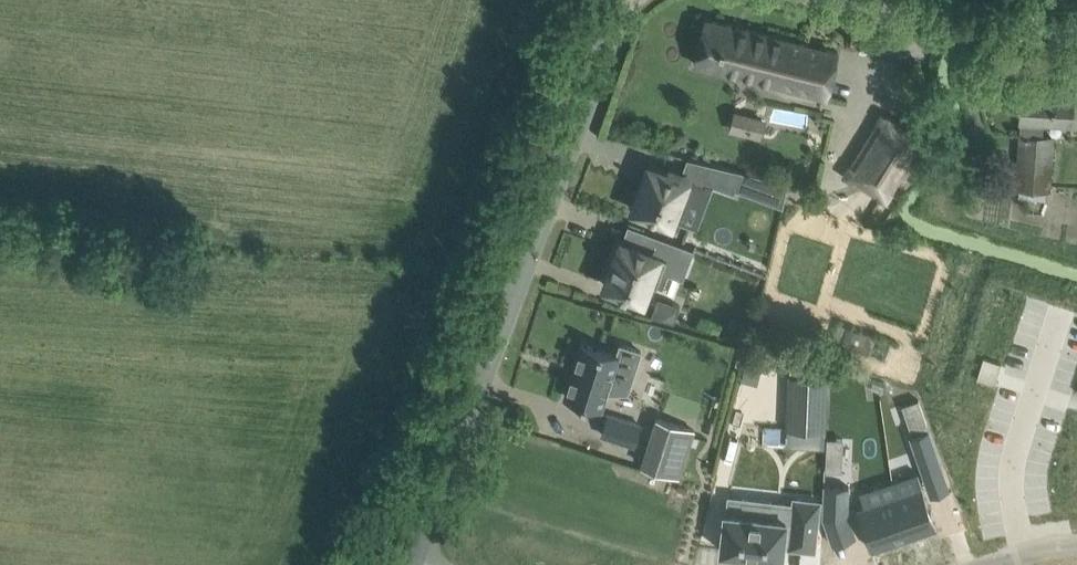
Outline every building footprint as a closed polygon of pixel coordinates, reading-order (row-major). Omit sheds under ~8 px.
[(706,18),(695,63),(827,96),(838,51),(706,18)] [(1020,136),(1017,190),(1051,192),(1055,138),(1041,137),(1042,121),(1072,123),(1072,112),(1074,90),(1023,87),(1022,109),(1021,119),(1023,119),(1022,136),(1020,136)] [(735,108),(729,130),(761,139),(767,116),(735,108)] [(849,162),(840,174),(854,184),(856,181),(877,195),(876,198),(887,204),(895,192),(893,190),(903,177),(908,180),(917,165),(911,161),(921,146),(923,148),(928,139),(880,109),(875,118),(878,119),(850,163),(849,162)] [(710,163),(704,180),(705,181),(734,191),(742,170),(710,163)] [(636,189),(630,204),(633,206),(632,209),(671,223),(673,218),(681,221),(688,201),(696,180),(696,179),(669,169),(668,172),(648,165),(639,190),(636,189)] [(621,240),(604,284),(643,299),(649,282),(657,285),(668,256),(688,264),(694,248),(649,231),(645,230),(639,246),(638,246),(621,240)] [(657,300),(651,315),(674,321),(680,305),(673,302),(672,306),(657,300)] [(846,328),(839,349),(859,356),(866,334),(846,328)] [(582,343),(565,395),(586,402),(601,407),(618,355),(603,350),(582,343)] [(753,347),(742,390),(757,394),(769,351),(753,347)] [(984,358),(977,379),(995,385),(1001,363),(984,358)] [(789,374),(787,427),(825,429),(827,376),(789,374)] [(834,398),(834,454),(861,455),(862,399),(834,398)] [(609,416),(602,438),(635,447),(641,426),(609,416)] [(656,417),(641,464),(681,476),(691,444),(696,446),(699,437),(694,435),(695,429),(656,417)] [(927,427),(909,434),(922,470),(941,463),(927,427)] [(896,492),(856,506),(871,548),(936,524),(916,470),(891,479),(896,492)] [(824,484),(823,515),(825,521),(848,512),(847,512),(849,485),(824,484)] [(725,512),(721,549),(782,556),(783,541),(790,542),(790,546),(814,548),(819,501),(795,498),(792,523),(785,523),(786,518),(767,516),(769,503),(740,500),(739,513),(725,512)]
